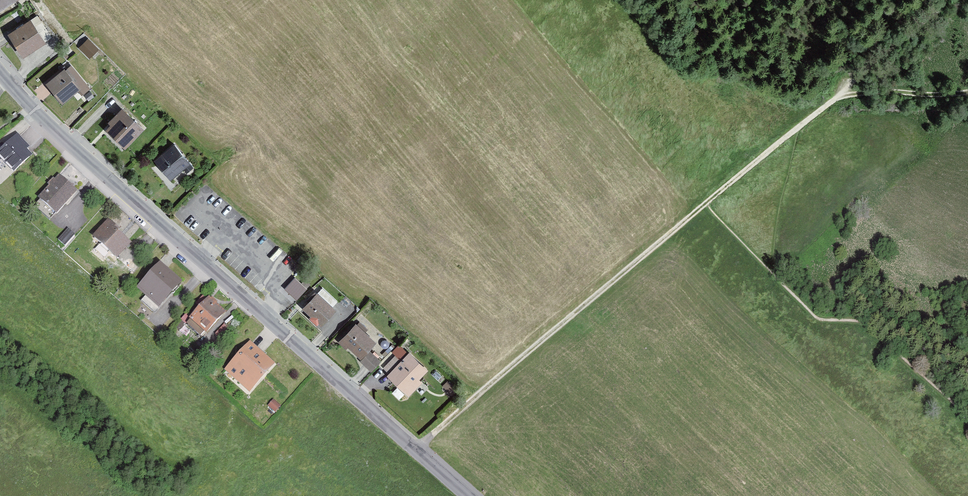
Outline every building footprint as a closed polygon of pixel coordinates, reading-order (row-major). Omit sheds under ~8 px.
[(25,20),(3,35),(19,59),(41,44),(25,20)] [(76,51),(87,62),(97,52),(86,41),(76,51)] [(65,65),(41,85),(59,107),(72,96),(77,102),(88,92),(65,65)] [(117,110),(98,131),(121,152),(140,131),(117,110)] [(0,151),(0,164),(11,176),(30,158),(13,139),(0,151)] [(171,144),(150,161),(168,183),(188,166),(171,144)] [(74,193),(55,178),(36,200),(55,215),(74,193)] [(129,246),(104,222),(89,238),(114,262),(129,246)] [(180,287),(156,265),(133,290),(157,312),(180,287)] [(294,304),(306,289),(298,282),(286,297),(294,304)] [(314,292),(297,311),(317,329),(334,310),(314,292)] [(197,310),(184,323),(202,340),(224,317),(203,296),(193,306),(197,310)] [(351,325),(334,343),(354,364),(372,346),(351,325)] [(274,367),(247,344),(222,373),(249,397),(274,367)] [(384,372),(381,375),(406,400),(422,384),(418,380),(426,373),(399,346),(378,366),(384,372)]
